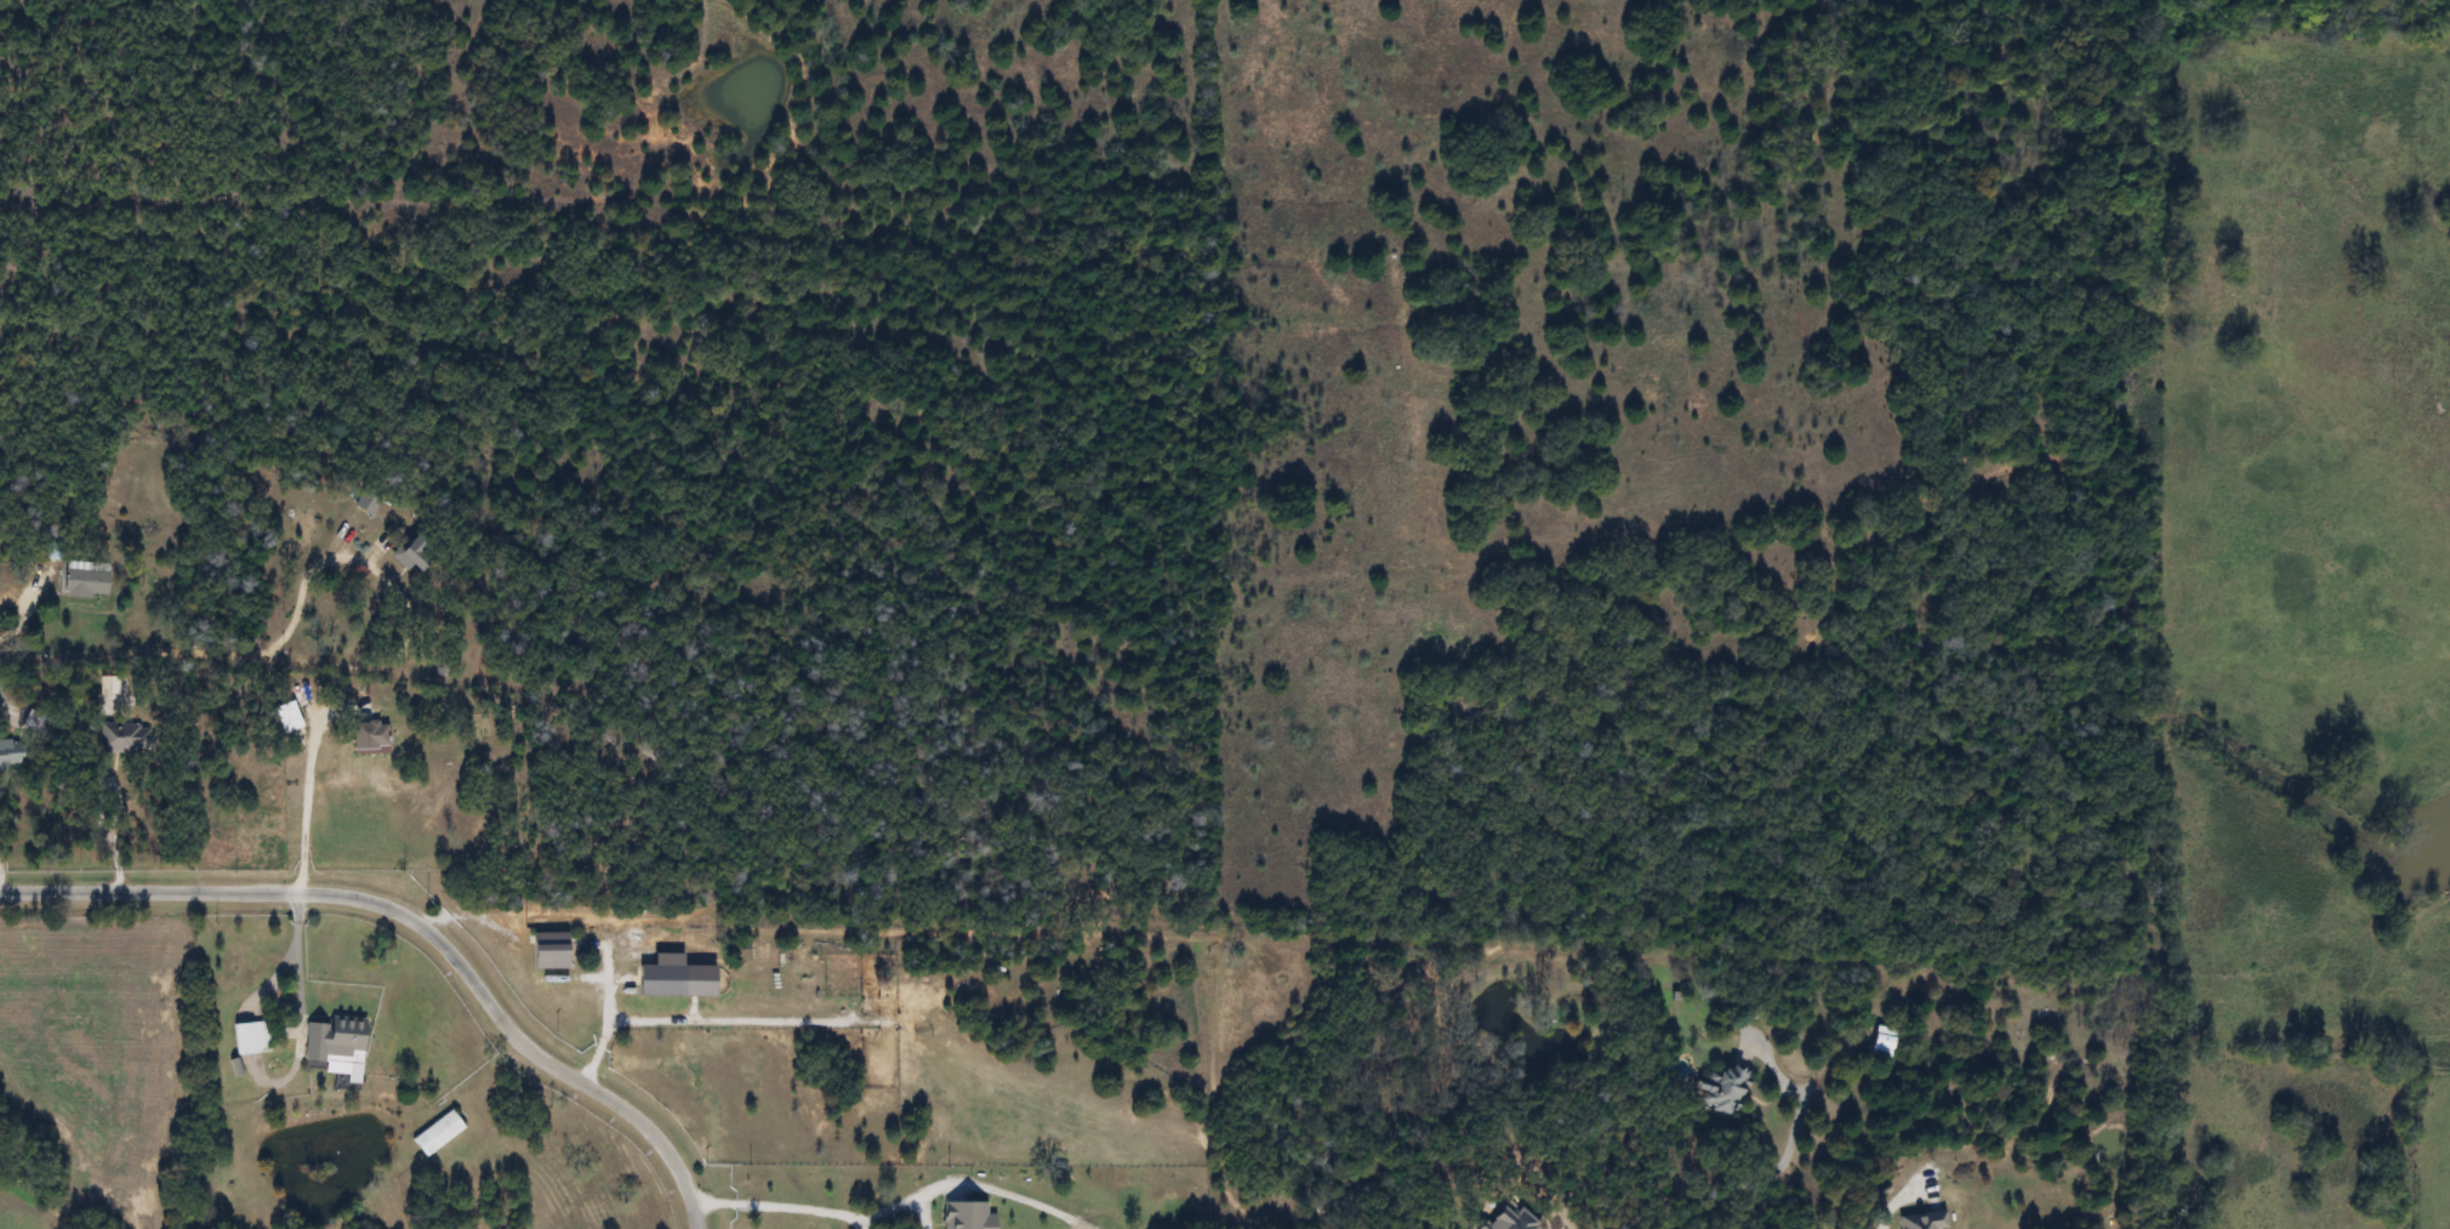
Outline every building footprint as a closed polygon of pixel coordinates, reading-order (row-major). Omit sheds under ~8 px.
[(416,566),(417,563),(436,571),(444,550),(407,537),(399,559),(416,566)] [(113,571),(68,571),(68,597),(113,597),(113,571)] [(28,726),(47,735),(54,717),(35,709),(28,726)] [(152,724),(106,724),(106,752),(152,752),(152,724)] [(27,768),(27,743),(0,743),(0,768),(27,768)] [(540,971),(577,971),(577,933),(540,933),(540,971)] [(354,1064),(353,1083),(367,1084),(371,1019),(333,1016),(332,1024),(312,1023),(310,1062),(354,1064)] [(272,1053),(269,1021),(239,1024),(243,1056),(272,1053)] [(1894,1031),(1872,1025),(1865,1053),(1887,1059),(1894,1031)] [(1735,1115),(1744,1070),(1717,1064),(1716,1073),(1706,1071),(1703,1082),(1694,1080),(1692,1091),(1700,1093),(1697,1107),(1735,1115)] [(417,1141),(432,1158),(468,1125),(453,1108),(417,1141)]
